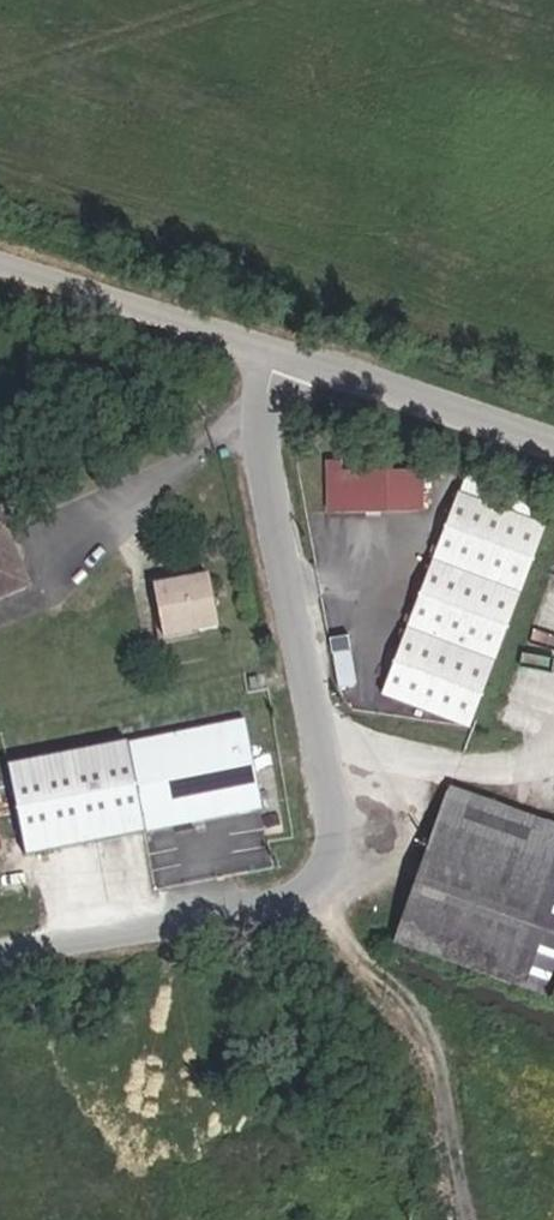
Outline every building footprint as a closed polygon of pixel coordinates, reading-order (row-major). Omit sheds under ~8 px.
[(328,510),(423,506),(421,463),(341,466),(341,457),(326,458),(328,510)] [(458,484),(380,694),(469,727),(547,517),(458,484)] [(32,593),(7,527),(0,530),(0,605),(32,593)] [(162,639),(217,629),(207,575),(152,585),(162,639)] [(508,646),(507,670),(553,673),(553,648),(508,646)] [(126,745),(143,833),(266,809),(249,721),(126,745)] [(143,833),(126,745),(2,769),(20,857),(143,833)] [(436,774),(388,931),(553,982),(553,810),(436,774)]
